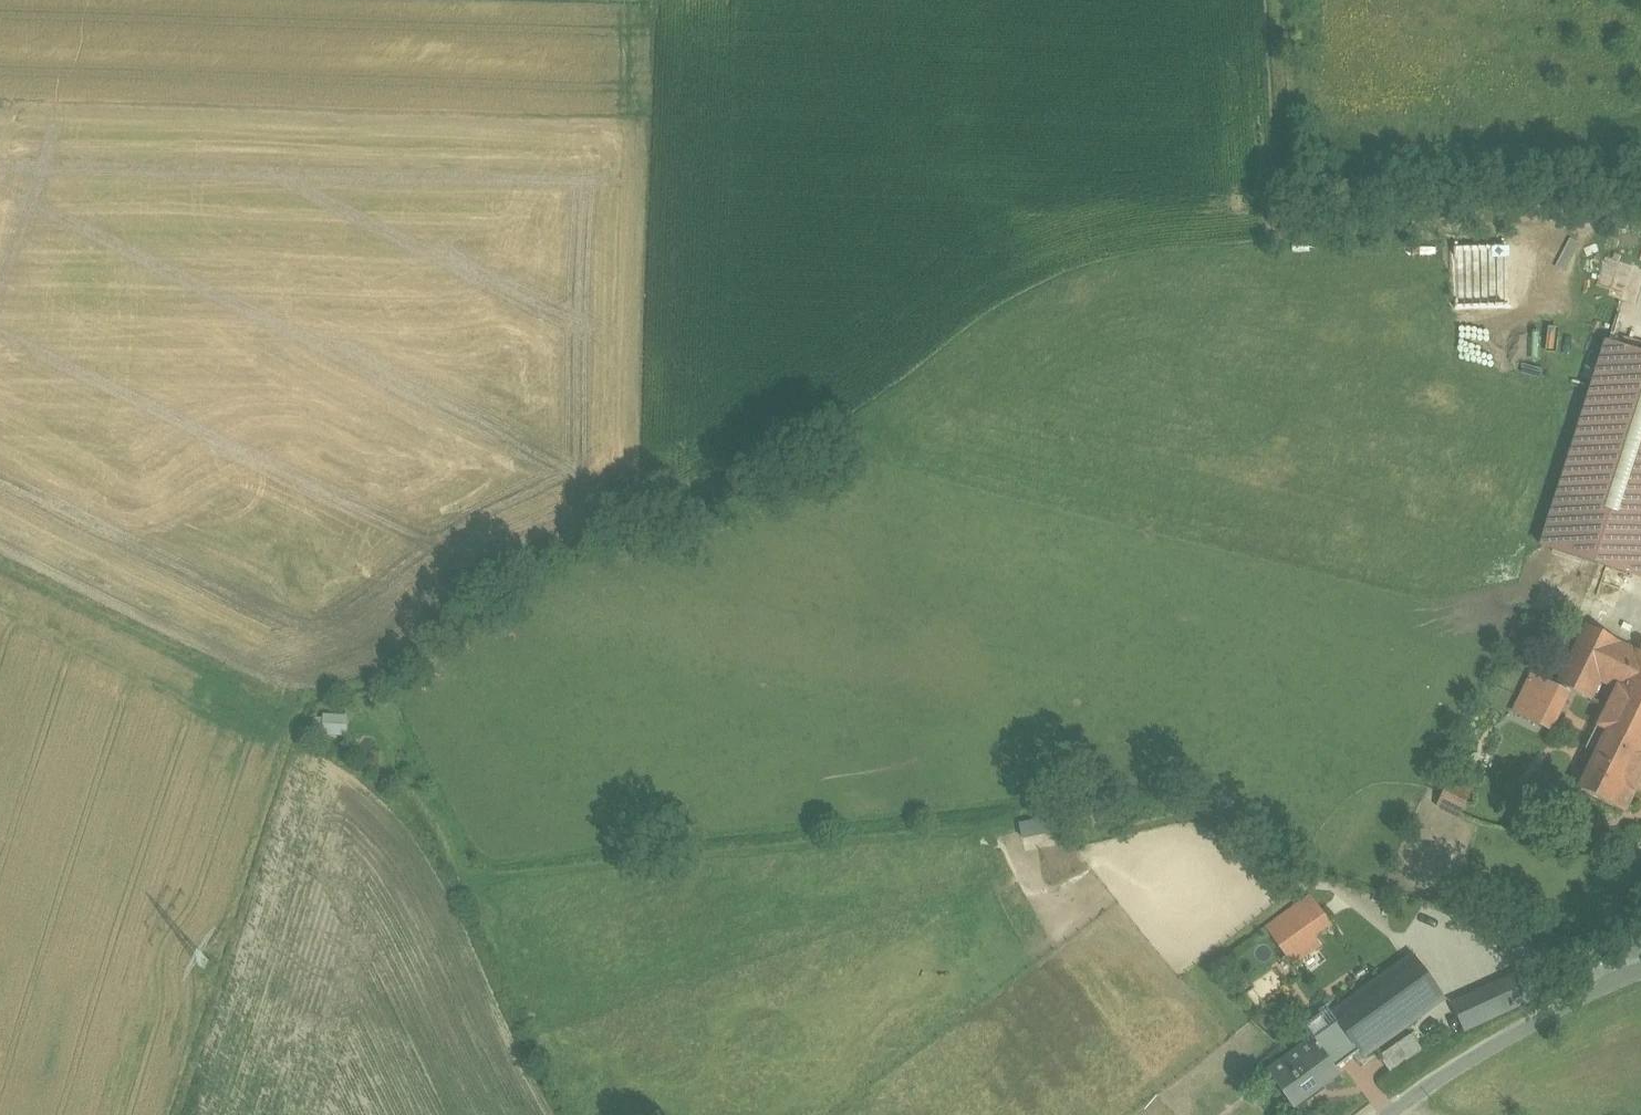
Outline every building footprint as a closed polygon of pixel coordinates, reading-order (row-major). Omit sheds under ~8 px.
[(1603,258),(1598,288),(1626,293),(1632,263),(1603,258)] [(1609,344),(1544,547),(1640,579),(1640,354),(1609,344)] [(1588,626),(1560,683),(1559,683),(1559,684),(1593,700),(1602,680),(1619,689),(1640,700),(1640,652),(1588,626)] [(1561,690),(1535,677),(1518,713),(1535,722),(1544,704),(1552,708),(1561,690)] [(1619,689),(1601,727),(1612,732),(1583,791),(1625,811),(1640,779),(1640,700),(1619,689)] [(1474,790),(1452,779),(1444,795),(1466,806),(1474,790)] [(1334,923),(1313,895),(1295,909),(1315,936),(1334,923)] [(1295,909),(1267,929),(1295,966),(1323,945),(1315,936),(1295,909)] [(1416,954),(1335,1013),(1349,1032),(1362,1051),(1366,1056),(1447,998),(1416,954)] [(1547,961),(1523,973),(1529,990),(1529,991),(1555,978),(1547,961)] [(1523,973),(1482,992),(1482,993),(1455,1005),(1467,1030),(1533,999),(1529,991),(1529,990),(1523,973)] [(1317,1041),(1272,1074),(1297,1109),(1299,1107),(1298,1105),(1340,1074),(1342,1077),(1343,1076),(1338,1068),(1362,1051),(1349,1032),(1324,1050),(1317,1041)] [(1413,1035),(1382,1056),(1394,1071),(1425,1050),(1413,1035)]
